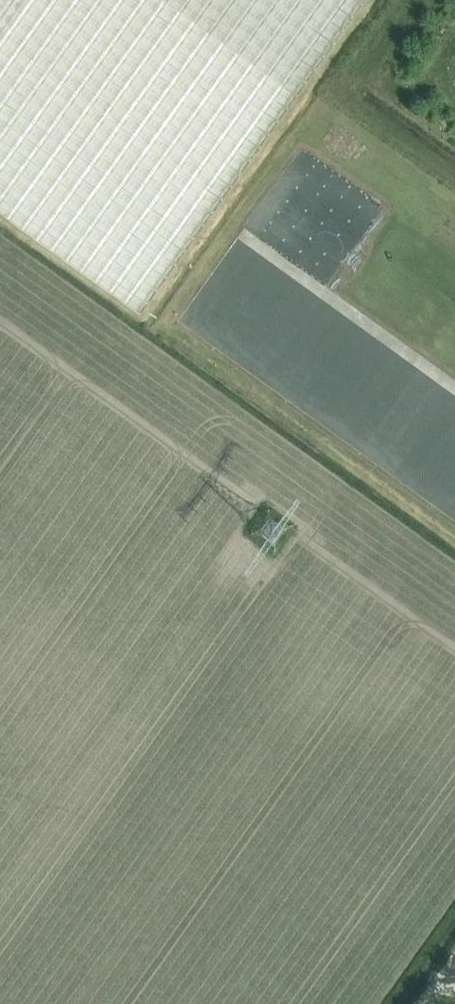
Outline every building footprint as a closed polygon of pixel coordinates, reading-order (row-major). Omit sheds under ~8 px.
[(362,0),(0,0),(0,211),(138,311),(362,0)] [(374,199),(337,245),(347,253),(384,207),(374,199)]
